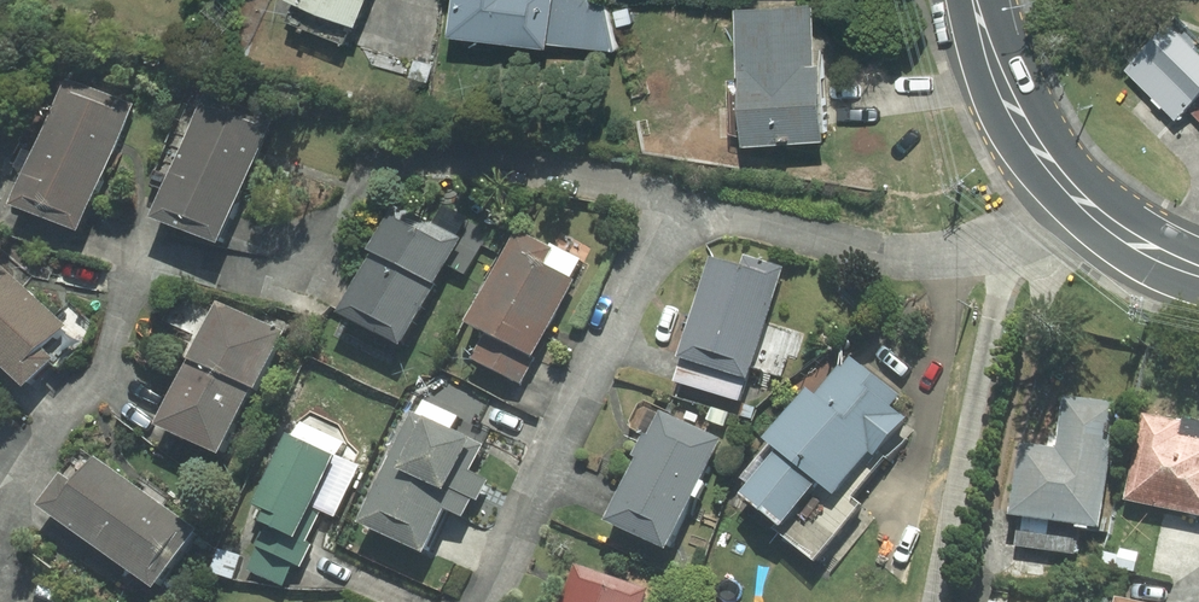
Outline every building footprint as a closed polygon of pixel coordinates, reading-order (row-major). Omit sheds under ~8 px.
[(292,2),(285,20),(341,44),(348,26),(352,28),(364,0),(288,0),(292,2)] [(448,36),(543,50),(544,44),(612,52),(601,0),(453,0),(448,36)] [(815,1),(736,8),(747,145),(826,138),(815,1)] [(1166,27),(1124,72),(1174,119),(1185,108),(1198,93),(1198,58),(1166,27)] [(136,103),(62,76),(11,215),(85,242),(136,103)] [(1185,108),(1198,121),(1198,93),(1185,108)] [(279,123),(203,94),(152,225),(228,255),(279,123)] [(398,198),(338,320),(406,353),(465,231),(398,198)] [(492,376),(528,393),(587,269),(516,235),(473,327),(507,344),(492,376)] [(782,381),(791,355),(796,357),(804,335),(768,323),(785,274),(750,263),(746,274),(715,263),(674,383),(740,405),(752,371),(782,381)] [(34,396),(84,341),(0,264),(0,365),(34,396)] [(289,339),(217,305),(188,367),(260,400),(289,339)] [(840,508),(921,421),(846,352),(762,442),(779,457),(741,499),(815,568),(856,523),(840,508)] [(253,409),(184,373),(154,430),(223,466),(253,409)] [(1019,442),(1008,513),(1018,515),(1078,524),(1098,527),(1116,407),(1063,398),(1055,448),(1019,442)] [(470,466),(483,435),(421,407),(366,528),(428,556),(445,519),(476,534),(501,480),(470,466)] [(1142,413),(1124,498),(1198,513),(1198,425),(1142,413)] [(720,444),(655,417),(646,440),(608,533),(674,559),(720,444)] [(289,588),(308,542),(346,452),(295,431),(257,521),(268,526),(249,572),(289,588)] [(83,452),(41,510),(158,595),(201,536),(83,452)] [(1078,524),(1018,515),(1013,545),(1074,553),(1078,524)] [(568,601),(647,601),(650,593),(579,570),(568,601)]
